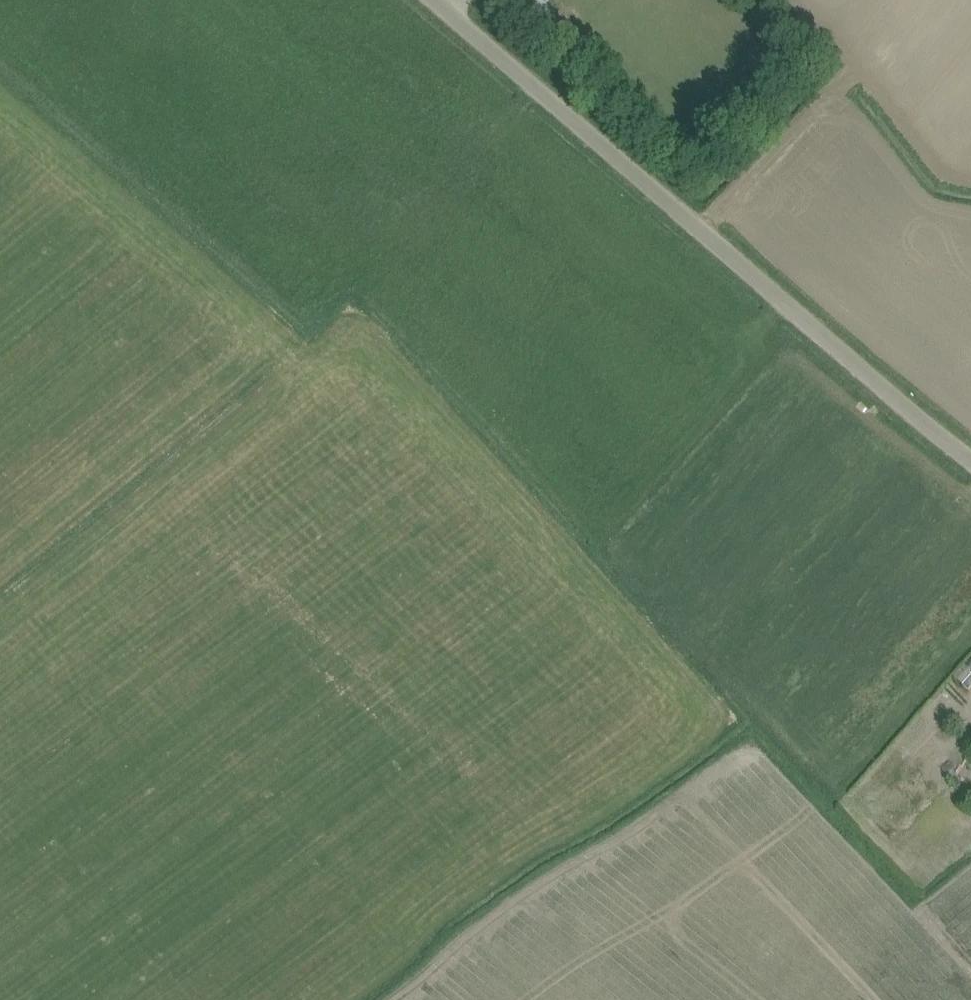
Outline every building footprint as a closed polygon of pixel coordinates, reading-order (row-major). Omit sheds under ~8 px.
[(962,666),(953,676),(962,684),(970,674),(962,666)]
